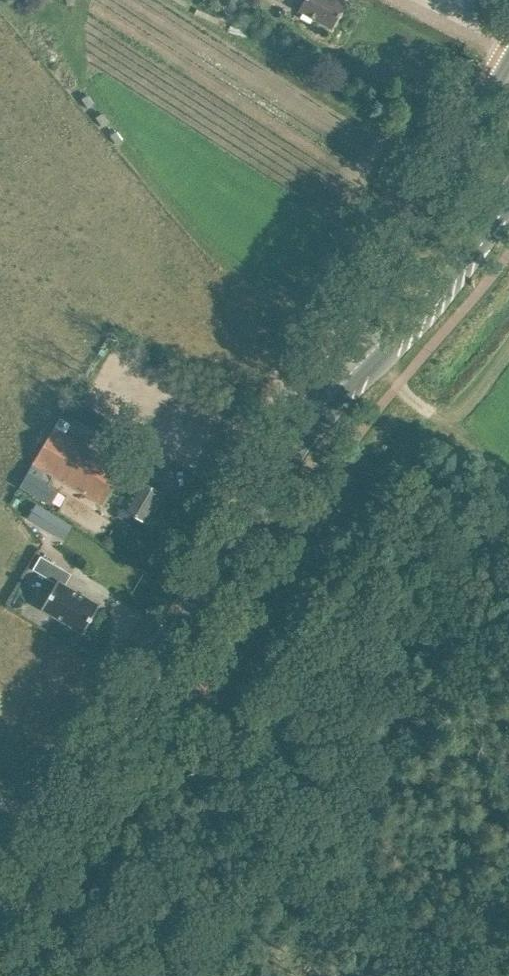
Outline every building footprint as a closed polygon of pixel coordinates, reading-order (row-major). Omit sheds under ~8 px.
[(298,9),(331,28),(346,1),(344,0),(303,0),(298,9)] [(123,468),(106,458),(55,427),(42,451),(34,463),(103,503),(123,468)] [(20,485),(19,487),(48,504),(57,490),(48,485),(53,476),(33,464),(20,485)] [(143,529),(164,493),(139,479),(134,488),(127,484),(123,491),(130,495),(118,515),(143,529)] [(35,503),(27,518),(55,535),(64,520),(35,503)] [(72,573),(41,555),(33,569),(56,583),(41,608),(83,632),(99,604),(65,584),(72,573)]
